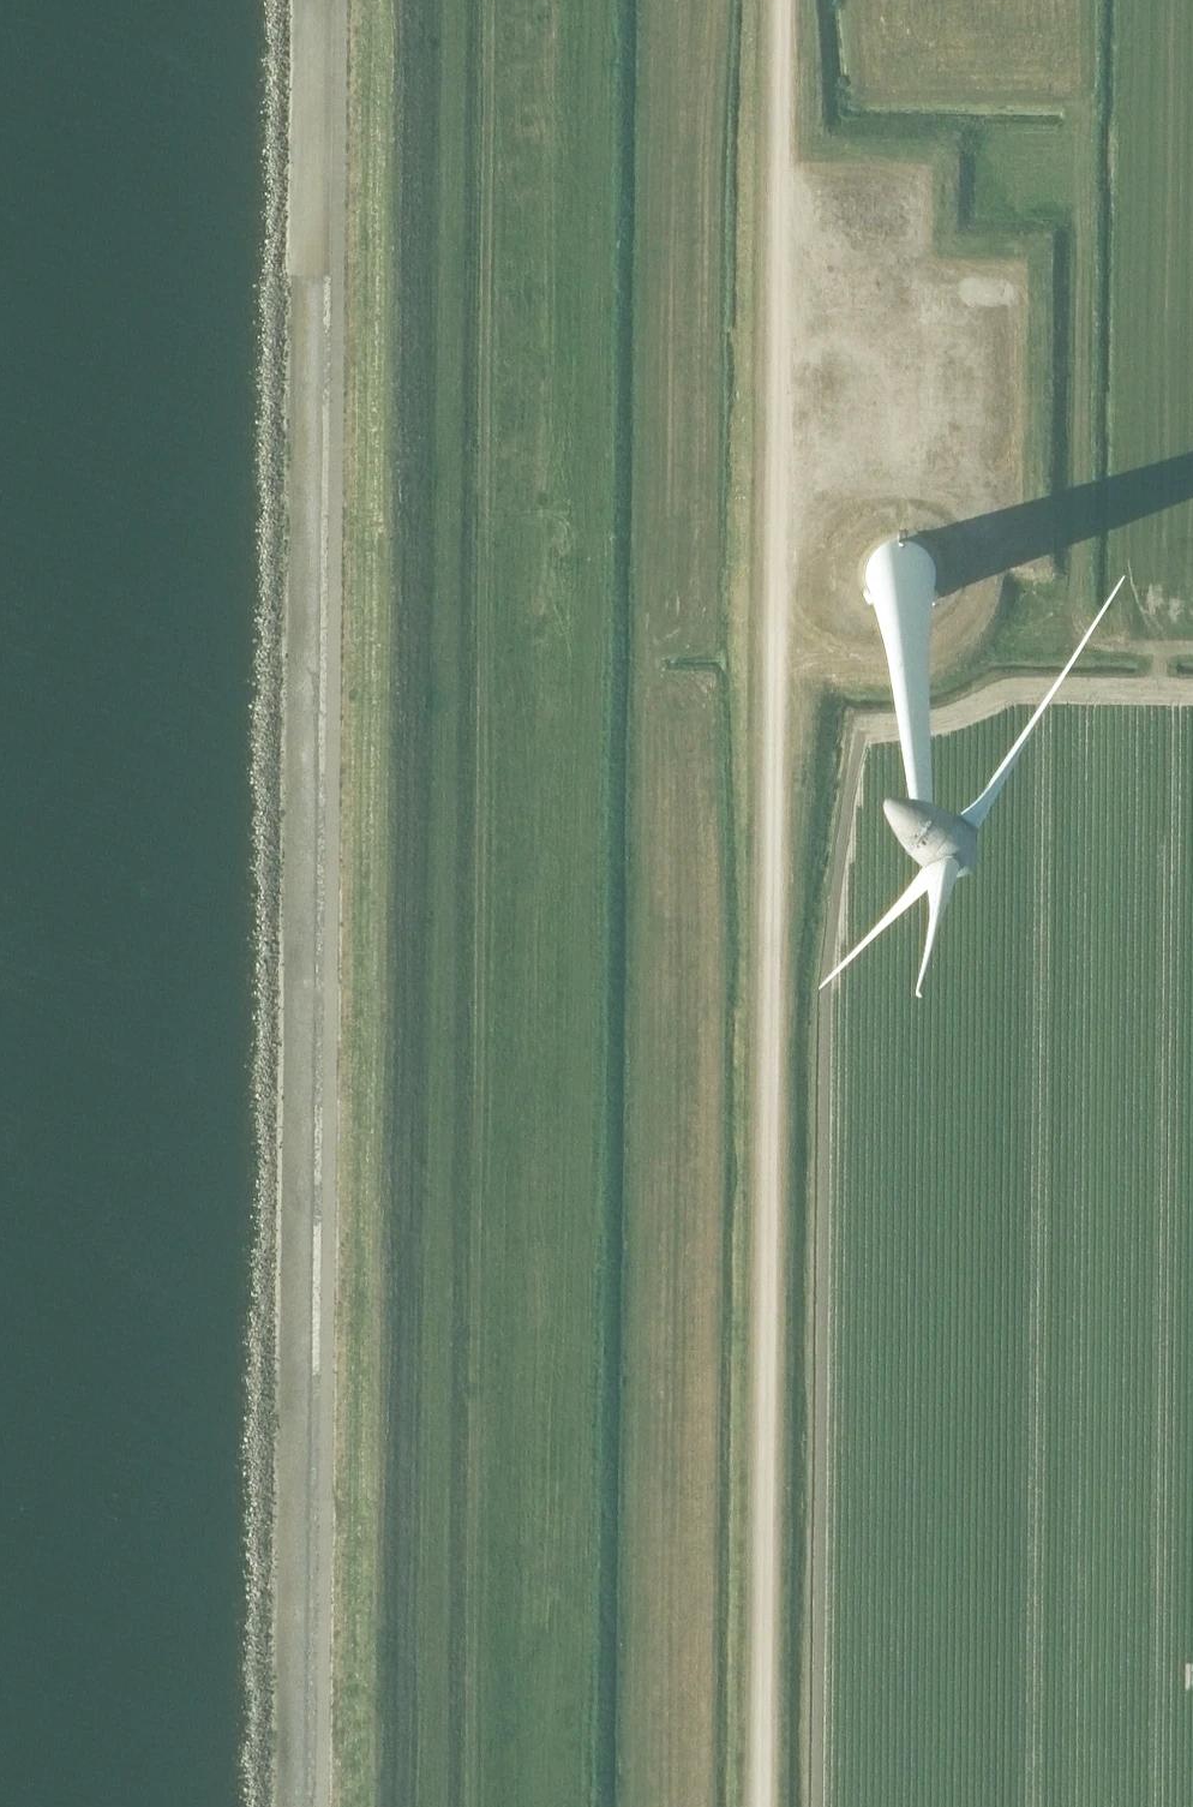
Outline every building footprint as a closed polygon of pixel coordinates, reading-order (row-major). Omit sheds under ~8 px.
[(863,563),(861,574),(863,585),(868,596),(875,604),(885,610),(895,613),(907,613),(917,610),(927,604),(934,596),(939,585),(941,574),(939,563),(934,553),(927,544),(917,538),(907,535),(895,535),(885,538),(875,544),(868,553),(863,563)]
